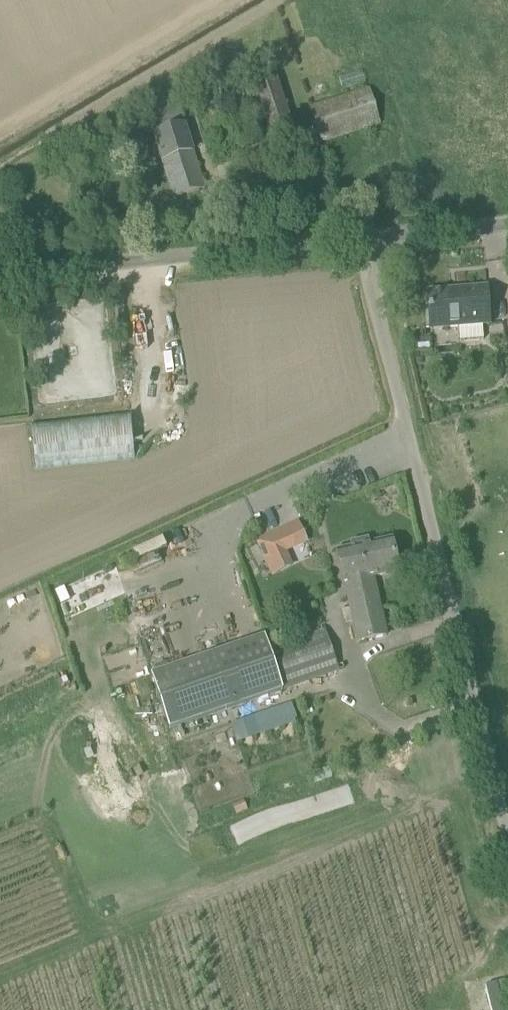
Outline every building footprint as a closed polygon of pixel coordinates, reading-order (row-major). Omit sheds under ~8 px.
[(273,76),(245,85),(262,136),(290,126),(273,76)] [(368,89),(310,106),(322,142),(379,124),(368,89)] [(178,107),(148,116),(174,198),(204,189),(178,107)] [(149,158),(142,129),(118,135),(126,164),(149,158)] [(427,292),(430,330),(489,325),(486,288),(427,292)] [(412,344),(413,356),(430,354),(429,342),(412,344)] [(135,458),(130,413),(31,424),(36,469),(135,458)] [(291,526),(255,543),(271,578),(289,569),(282,554),(306,543),(297,523),(291,526)] [(341,551),(361,641),(386,636),(373,578),(398,572),(391,540),(341,551)] [(63,589),(55,593),(60,604),(68,600),(63,589)] [(328,634),(270,653),(265,639),(151,678),(168,729),(340,670),(328,634)] [(235,741),(295,721),(289,703),(229,722),(235,741)]
